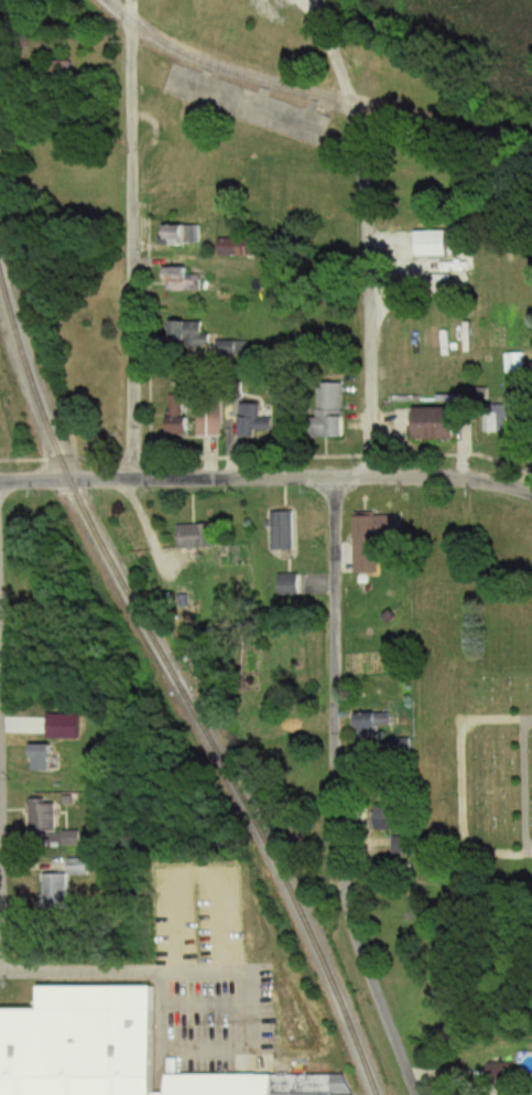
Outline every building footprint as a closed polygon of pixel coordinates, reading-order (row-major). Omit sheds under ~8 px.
[(69,63),(40,63),(40,79),(69,79),(69,63)] [(180,227),(155,227),(155,246),(180,246),(180,227)] [(407,233),(407,258),(439,258),(439,233),(407,233)] [(254,238),(212,238),(212,257),(254,257),(254,238)] [(197,274),(186,274),(186,267),(156,267),(156,292),(197,292),(197,274)] [(161,346),(202,346),(202,322),(161,322),(161,346)] [(211,357),(237,357),(237,342),(211,342),(211,357)] [(339,439),(339,384),(312,384),(312,419),(302,419),(302,439),(339,439)] [(160,435),(181,436),(183,398),(162,397),(160,435)] [(216,437),(216,398),(192,398),(192,437),(216,437)] [(268,418),(256,418),(256,405),(234,405),(234,439),(268,439),(268,418)] [(446,441),(446,409),(404,409),(404,441),(446,441)] [(482,414),(482,433),(498,433),(498,414),(482,414)] [(267,551),(287,551),(287,513),(267,513),(267,551)] [(347,518),(349,575),(377,574),(375,517),(347,518)] [(208,549),(208,526),(172,526),(172,549),(208,549)] [(290,592),(290,576),(274,577),(274,592),(290,592)] [(347,716),(348,748),(388,747),(388,753),(402,752),(402,741),(386,741),(385,715),(347,716)] [(20,747),(20,761),(29,761),(29,772),(51,772),(51,747),(20,747)] [(34,799),(34,832),(60,832),(60,799),(34,799)] [(387,833),(390,813),(369,809),(366,830),(387,833)] [(403,850),(406,841),(393,837),(390,845),(403,850)] [(47,911),(70,911),(70,874),(47,874),(47,911)] [(155,985),(156,1094),(0,1094),(0,1008),(41,1008),(41,985),(155,985)] [(483,1064),(483,1080),(507,1080),(507,1064),(483,1064)]
